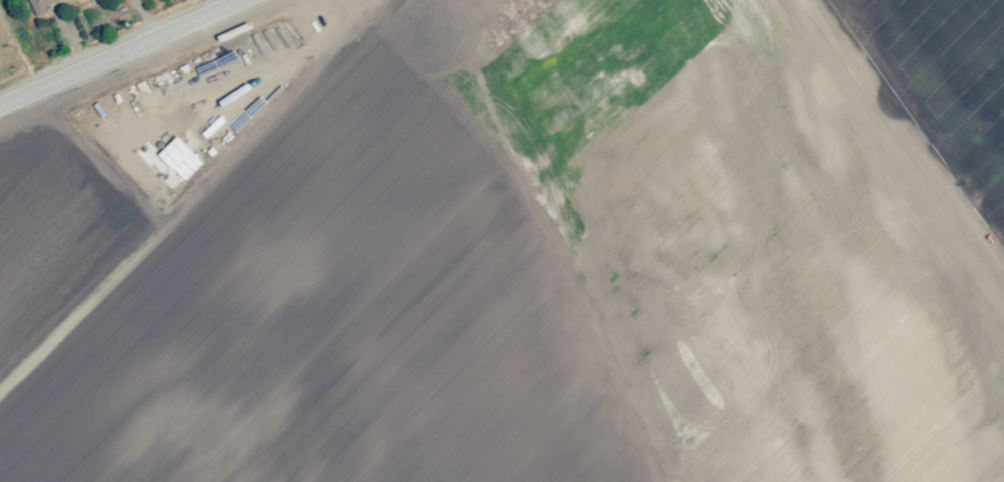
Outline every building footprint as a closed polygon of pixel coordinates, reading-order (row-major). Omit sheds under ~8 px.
[(37,18),(48,13),(44,4),(54,0),(30,0),(37,18)]
